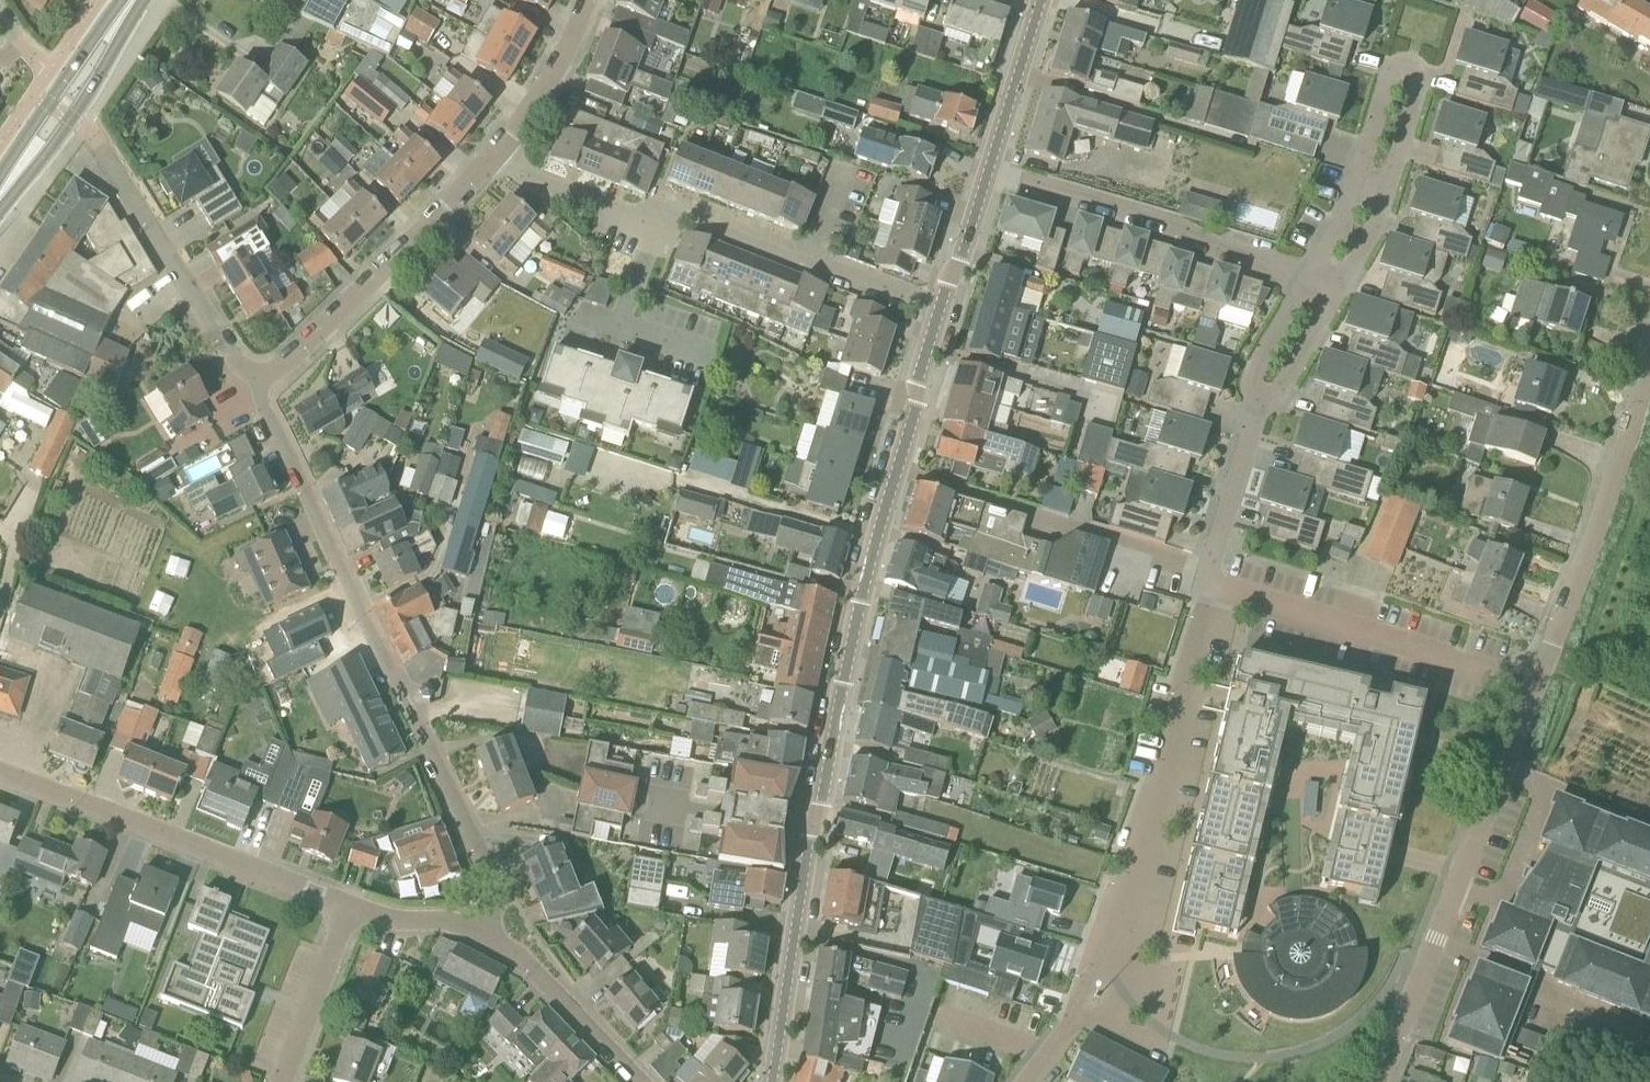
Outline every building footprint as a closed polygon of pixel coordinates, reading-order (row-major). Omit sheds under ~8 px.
[(354,0),(313,0),(302,18),(336,34),(354,0)] [(365,0),(354,0),(336,34),(389,58),(396,46),(405,30),(408,25),(365,0)] [(397,17),(408,0),(372,0),(397,17)] [(548,11),(553,0),(518,0),(548,11)] [(617,7),(640,16),(634,30),(655,38),(664,41),(670,26),(655,21),(663,0),(620,0),(617,7)] [(868,4),(896,13),(901,0),(869,0),(868,4)] [(896,13),(924,22),(931,0),(901,0),(896,13)] [(982,5),(966,0),(953,0),(944,29),(971,37),(982,5)] [(1119,5),(1137,11),(1140,0),(1100,0),(1119,5)] [(1266,73),(1272,75),(1280,49),(1287,27),(1294,6),(1275,0),(1239,0),(1221,59),(1253,69),(1266,73)] [(1360,45),(1361,45),(1372,12),(1334,0),(1329,0),(1320,31),(1312,28),(1299,31),(1287,27),(1280,49),(1345,69),(1353,42),(1360,45)] [(1451,6),(1464,10),(1469,0),(1454,0),(1451,6)] [(1464,10),(1514,26),(1522,11),(1503,0),(1469,0),(1464,10)] [(1578,9),(1588,15),(1590,13),(1609,23),(1607,27),(1635,43),(1637,39),(1649,46),(1649,13),(1628,0),(1583,0),(1578,9)] [(1556,18),(1531,3),(1521,20),(1547,34),(1556,18)] [(1010,14),(982,5),(971,37),(985,42),(979,62),(968,58),(964,71),(989,79),(1010,14)] [(475,32),(521,58),(535,34),(490,7),(484,17),(475,32)] [(855,8),(846,33),(859,37),(867,12),(855,8)] [(408,25),(405,30),(417,38),(428,44),(440,23),(417,9),(408,25)] [(1059,46),(1096,57),(1098,50),(1114,55),(1118,40),(1143,47),(1146,36),(1069,13),(1059,46)] [(931,33),(919,28),(910,53),(923,57),(931,33)] [(405,30),(396,46),(409,54),(417,38),(405,30)] [(650,51),(655,38),(634,30),(629,43),(606,34),(597,57),(635,72),(644,49),(650,51)] [(329,31),(325,42),(342,49),(346,38),(336,34),(329,31)] [(507,83),(521,58),(475,32),(460,56),(507,83)] [(931,33),(923,57),(936,61),(943,38),(944,37),(931,33)] [(1455,97),(1511,114),(1526,118),(1531,101),(1516,97),(1518,92),(1515,91),(1505,82),(1497,80),(1507,47),(1465,34),(1457,60),(1466,63),(1455,97)] [(1201,51),(1171,42),(1167,57),(1197,66),(1201,51)] [(1059,46),(1050,74),(1087,86),(1087,85),(1090,86),(1089,92),(1138,107),(1144,89),(1100,74),(1091,71),(1096,57),(1059,46)] [(277,110),(308,65),(283,47),(260,81),(240,65),(218,97),(245,116),(259,97),(277,110)] [(626,95),(631,83),(649,91),(654,79),(635,72),(597,57),(588,80),(626,95)] [(367,85),(377,71),(364,61),(353,76),(359,80),(367,85)] [(1266,73),(1253,69),(1250,80),(1264,84),(1266,73)] [(458,91),(447,104),(474,125),(491,103),(451,71),(444,80),(458,91)] [(372,90),(396,110),(400,113),(411,101),(383,77),(372,90)] [(1337,124),(1339,116),(1347,90),(1305,78),(1295,110),(1288,107),(1275,110),(1271,109),(1265,131),(1320,148),(1329,121),(1337,124)] [(396,110),(372,90),(359,80),(345,97),(381,127),(396,110)] [(1534,100),(1585,115),(1591,96),(1540,80),(1534,100)] [(910,115),(970,136),(971,135),(976,118),(979,109),(919,89),(918,92),(907,89),(900,109),(904,110),(911,112),(910,115)] [(1153,124),(1136,119),(1045,92),(1027,153),(1061,164),(1071,130),(1127,147),(1146,152),(1153,124)] [(1214,92),(1207,115),(1230,122),(1237,100),(1214,92)] [(873,100),(868,116),(898,126),(904,110),(900,109),(873,100)] [(826,103),(823,114),(821,119),(854,130),(859,114),(826,103)] [(456,148),(474,125),(447,104),(437,117),(423,106),(415,115),(456,148)] [(1443,107),(1433,139),(1433,140),(1441,143),(1433,169),(1488,187),(1495,165),(1492,164),(1483,154),(1475,152),(1485,120),(1443,107)] [(1204,125),(1207,115),(1189,109),(1186,119),(1204,125)] [(551,159),(575,169),(594,119),(571,110),(551,159)] [(716,127),(719,117),(706,113),(703,122),(716,127)] [(649,118),(639,114),(635,124),(645,128),(649,118)] [(719,117),(716,127),(729,131),(732,122),(719,117)] [(575,169),(598,178),(618,128),(594,119),(575,169)] [(665,125),(649,119),(644,131),(660,138),(665,125)] [(1585,188),(1589,178),(1626,190),(1634,166),(1637,157),(1641,159),(1649,131),(1615,120),(1613,125),(1605,122),(1595,153),(1574,146),(1562,181),(1565,181),(1585,188)] [(409,149),(396,162),(420,185),(440,164),(404,127),(395,136),(409,149)] [(622,187),(641,138),(618,128),(598,178),(622,187)] [(864,131),(861,141),(855,158),(928,182),(936,157),(937,155),(864,131)] [(760,146),(762,137),(749,133),(747,142),(760,146)] [(348,164),(359,153),(342,136),(331,147),(348,164)] [(762,137),(760,146),(773,150),(776,142),(762,137)] [(646,196),(654,176),(664,147),(641,138),(622,187),(646,196)] [(668,182),(690,190),(703,157),(681,148),(668,182)] [(792,157),(805,161),(807,152),(794,148),(792,157)] [(420,185),(396,162),(382,149),(372,159),(363,168),(401,205),(420,185)] [(320,162),(336,177),(347,166),(331,150),(320,162)] [(820,156),(807,152),(805,161),(818,166),(820,156)] [(726,165),(703,157),(690,190),(712,199),(726,165)] [(215,166),(201,174),(192,159),(162,178),(164,181),(159,184),(167,196),(171,193),(181,208),(194,200),(213,230),(243,211),(215,166)] [(1563,215),(1578,220),(1582,206),(1585,198),(1570,193),(1571,190),(1550,184),(1552,177),(1511,164),(1505,182),(1522,188),(1518,200),(1543,208),(1540,215),(1561,222),(1563,215)] [(712,199),(735,208),(748,174),(726,165),(712,199)] [(770,183),(748,174),(735,208),(757,217),(770,183)] [(43,227),(76,249),(85,236),(100,259),(88,266),(130,293),(158,276),(125,222),(120,225),(107,204),(108,203),(75,181),(43,227)] [(355,203),(343,215),(366,239),(387,219),(349,182),(342,189),(355,203)] [(1420,182),(1410,214),(1410,216),(1418,218),(1410,244),(1431,250),(1431,252),(1465,263),(1472,240),(1469,239),(1460,230),(1452,227),(1462,195),(1420,182)] [(757,217),(779,225),(792,191),(770,183),(757,217)] [(935,197),(898,186),(893,203),(901,206),(894,229),(933,241),(940,217),(930,214),(935,197)] [(792,191),(779,225),(801,234),(815,200),(792,191)] [(1177,215),(1188,218),(1195,196),(1184,193),(1177,215)] [(510,199),(491,221),(519,243),(529,230),(543,241),(550,232),(510,199)] [(1008,203),(1006,211),(999,232),(1043,245),(1036,268),(1054,274),(1066,234),(1049,229),(1053,216),(1049,215),(1050,213),(1031,207),(1031,210),(1008,203)] [(1582,206),(1578,220),(1568,249),(1579,252),(1572,272),(1602,282),(1608,261),(1598,258),(1605,234),(1616,238),(1622,219),(1582,206)] [(346,259),(366,239),(343,215),(331,226),(318,212),(309,221),(346,259)] [(220,273),(236,298),(267,279),(255,260),(268,252),(260,239),(269,232),(259,217),(207,249),(218,267),(221,264),(224,270),(220,273)] [(1085,257),(1116,267),(1125,235),(1099,228),(1100,225),(1079,219),(1064,272),(1079,276),(1085,257)] [(491,221),(473,243),(514,276),(532,255),(519,243),(491,221)] [(88,382),(101,355),(104,342),(115,318),(128,294),(130,293),(88,266),(72,255),(76,249),(43,227),(0,289),(0,325),(28,337),(21,352),(88,382)] [(1490,241),(1505,244),(1509,230),(1494,227),(1490,241)] [(887,250),(880,248),(875,266),(910,277),(915,261),(926,264),(933,241),(894,229),(887,250)] [(687,233),(684,240),(668,282),(691,291),(710,242),(687,233)] [(1125,233),(1125,235),(1116,267),(1111,286),(1125,290),(1131,271),(1161,281),(1162,281),(1170,255),(1171,255),(1173,249),(1146,241),(1146,239),(1125,233)] [(1431,250),(1410,244),(1390,237),(1382,263),(1390,265),(1379,299),(1435,317),(1442,295),(1438,294),(1430,284),(1422,282),(1431,252),(1431,250)] [(691,291),(714,301),(734,251),(710,242),(691,291)] [(337,263),(322,247),(319,244),(297,259),(310,280),(337,263)] [(757,260),(734,251),(714,301),(738,310),(757,260)] [(1162,281),(1161,281),(1153,309),(1169,314),(1174,294),(1205,303),(1214,271),(1190,263),(1190,261),(1171,255),(1170,255),(1162,281)] [(449,264),(423,296),(452,320),(472,295),(483,304),(498,284),(468,258),(458,271),(449,264)] [(588,277),(544,259),(540,268),(584,287),(588,277)] [(781,270),(757,260),(738,310),(761,319),(781,270)] [(983,305),(1014,314),(1021,290),(1042,296),(1045,284),(993,269),(983,305)] [(1215,271),(1214,271),(1205,303),(1199,323),(1215,327),(1218,314),(1226,308),(1253,316),(1257,306),(1259,307),(1268,293),(1261,291),(1263,285),(1236,277),(1236,275),(1215,269),(1215,271)] [(804,279),(781,270),(761,319),(785,328),(804,279)] [(278,298),(267,279),(236,298),(251,322),(264,314),(266,316),(278,309),(281,314),(299,303),(291,290),(278,298)] [(804,279),(785,328),(808,337),(828,288),(804,279)] [(606,309),(614,285),(598,280),(583,302),(606,309)] [(1573,300),(1574,298),(1521,281),(1510,317),(1576,338),(1587,305),(1573,300)] [(551,286),(544,297),(539,307),(562,320),(568,310),(569,311),(573,305),(577,297),(564,289),(562,292),(551,286)] [(1415,382),(1420,365),(1405,361),(1407,355),(1404,354),(1395,345),(1387,343),(1397,311),(1355,298),(1347,324),(1355,327),(1345,359),(1366,366),(1366,367),(1400,378),(1415,382)] [(849,317),(856,319),(848,342),(888,354),(895,330),(885,327),(889,312),(854,301),(849,317)] [(1144,314),(1106,304),(1098,335),(1135,346),(1144,314)] [(1000,359),(1019,365),(1023,351),(1014,349),(1024,316),(1014,314),(983,305),(969,354),(999,363),(1000,359)] [(1458,310),(1445,306),(1440,322),(1453,326),(1458,310)] [(1469,346),(1473,335),(1453,328),(1449,339),(1469,346)] [(1197,330),(1193,344),(1193,345),(1208,349),(1211,339),(1204,337),(1201,331),(1197,330)] [(1095,336),(1094,338),(1081,381),(1123,393),(1136,348),(1095,336)] [(484,341),(474,362),(518,383),(528,362),(484,341)] [(111,392),(128,353),(104,342),(101,355),(88,382),(111,392)] [(880,377),(888,354),(848,342),(841,366),(880,377)] [(26,363),(0,345),(0,377),(13,385),(29,396),(37,383),(21,372),(26,363)] [(468,375),(474,358),(443,347),(436,364),(468,375)] [(566,397),(564,403),(564,404),(585,411),(583,416),(608,424),(605,431),(629,439),(633,427),(654,433),(656,426),(681,434),(694,394),(646,378),(645,379),(638,377),(641,368),(619,361),(616,369),(603,365),(603,364),(555,349),(542,389),(566,397)] [(1211,395),(1218,397),(1219,397),(1229,364),(1187,351),(1178,383),(1170,381),(1157,384),(1154,383),(1147,404),(1202,422),(1211,395)] [(1377,411),(1373,410),(1364,400),(1356,398),(1366,367),(1366,366),(1345,359),(1324,353),(1314,386),(1322,389),(1314,416),(1370,432),(1377,411)] [(841,366),(831,365),(829,364),(827,371),(838,376),(841,366)] [(820,389),(842,396),(847,380),(838,376),(827,371),(816,366),(810,383),(821,387),(820,389)] [(998,392),(1014,397),(1019,399),(1023,385),(956,366),(948,393),(994,406),(998,392)] [(1516,403),(1551,415),(1563,379),(1528,368),(1516,403)] [(207,401),(188,370),(156,390),(174,420),(169,423),(178,437),(208,418),(200,405),(207,401)] [(345,380),(346,382),(298,411),(303,419),(299,421),(309,438),(323,430),(324,433),(326,434),(327,436),(329,437),(331,437),(333,438),(335,438),(337,437),(339,437),(340,436),(342,435),(343,433),(344,432),(345,429),(346,428),(346,426),(345,422),(344,421),(343,418),(344,417),(338,409),(356,398),(358,402),(376,391),(363,370),(345,380)] [(4,397),(13,385),(0,377),(0,394),(4,397)] [(1423,402),(1428,387),(1413,382),(1408,397),(1423,402)] [(943,425),(947,426),(1004,443),(1008,429),(989,423),(994,406),(948,393),(942,412),(946,414),(943,425)] [(1062,426),(1069,403),(1070,399),(1058,395),(1050,422),(1062,426)] [(815,428),(830,433),(860,442),(871,407),(842,396),(839,406),(823,401),(815,428)] [(363,408),(347,438),(343,445),(360,455),(364,447),(381,418),(363,408)] [(59,413),(45,441),(30,471),(49,480),(75,422),(59,413)] [(1137,449),(1111,441),(1105,462),(1126,469),(1149,476),(1149,475),(1183,485),(1191,460),(1199,462),(1209,429),(1167,416),(1158,448),(1150,446),(1137,449)] [(1479,466),(1484,450),(1534,466),(1545,435),(1494,419),(1493,422),(1477,416),(1468,444),(1469,444),(1464,462),(1479,466)] [(1294,452),(1303,455),(1295,480),(1312,485),(1311,487),(1364,503),(1373,475),(1336,463),(1346,431),(1304,419),(1294,452)] [(1077,463),(1083,464),(1102,470),(1105,462),(1111,441),(1113,432),(1088,425),(1077,463)] [(1004,443),(947,426),(944,436),(943,436),(942,439),(940,439),(937,448),(937,449),(937,450),(938,451),(939,452),(937,457),(954,462),(950,477),(967,482),(971,467),(974,468),(978,454),(1007,462),(1004,473),(1030,480),(1038,454),(1004,443)] [(526,431),(521,454),(563,463),(567,440),(526,431)] [(830,433),(818,469),(849,479),(860,442),(830,433)] [(474,452),(477,457),(442,569),(464,576),(500,464),(498,464),(504,446),(478,437),(474,452)] [(1405,444),(1385,438),(1382,450),(1399,456),(1405,444)] [(572,443),(567,472),(587,476),(593,447),(572,443)] [(738,464),(731,485),(731,486),(749,492),(762,450),(744,444),(738,464)] [(196,447),(176,459),(182,469),(202,457),(196,447)] [(693,451),(688,472),(732,481),(736,460),(693,451)] [(455,476),(460,460),(442,454),(438,465),(437,471),(455,476)] [(149,483),(178,469),(172,457),(143,471),(149,483)] [(438,465),(420,459),(409,493),(427,499),(435,476),(438,465)] [(1083,464),(1081,469),(1076,490),(1097,496),(1105,471),(1102,470),(1083,464)] [(796,489),(809,494),(806,505),(838,515),(849,479),(818,469),(804,465),(796,489)] [(380,468),(322,495),(335,526),(366,512),(363,507),(384,497),(386,480),(380,468)] [(247,510),(279,495),(266,469),(221,491),(214,478),(184,492),(195,515),(210,508),(217,521),(245,507),(247,510)] [(1302,517),(1311,487),(1312,485),(1295,480),(1269,473),(1259,506),(1267,509),(1259,535),(1317,553),(1325,524),(1302,517)] [(1191,488),(1183,485),(1149,475),(1149,476),(1140,507),(1132,504),(1119,507),(1116,506),(1109,528),(1165,545),(1173,519),(1181,521),(1191,488)] [(435,476),(427,499),(451,507),(458,484),(435,476)] [(1483,521),(1514,531),(1525,494),(1495,484),(1471,477),(1460,514),(1483,521)] [(514,483),(512,495),(519,496),(514,527),(545,533),(552,489),(514,483)] [(969,552),(968,555),(989,563),(1033,575),(1094,595),(1110,545),(1076,535),(1051,548),(1021,539),(1027,519),(958,499),(916,485),(901,531),(944,544),(949,529),(963,533),(959,549),(969,552)] [(1062,511),(1069,514),(1076,490),(1068,488),(1062,511)] [(718,501),(680,491),(674,513),(712,523),(718,501)] [(1366,558),(1395,569),(1418,509),(1390,498),(1366,558)] [(366,512),(335,526),(349,557),(378,543),(386,559),(404,550),(402,546),(420,538),(418,535),(420,527),(413,525),(406,528),(393,500),(366,512)] [(815,559),(811,573),(839,581),(851,540),(836,536),(836,535),(824,531),(823,532),(756,512),(750,534),(776,542),(775,547),(815,559)] [(1367,528),(1347,522),(1344,535),(1361,540),(1367,528)] [(389,589),(421,574),(414,560),(436,549),(427,531),(418,535),(420,538),(402,546),(404,550),(386,559),(377,563),(389,589)] [(276,606),(310,590),(285,534),(236,556),(244,573),(257,566),(276,606)] [(1480,567),(1475,577),(1510,591),(1522,560),(1487,547),(1487,548),(1473,543),(1467,559),(1480,567)] [(919,592),(946,601),(953,579),(925,570),(930,555),(898,544),(884,583),(919,593),(919,592)] [(1333,545),(1329,556),(1347,563),(1351,552),(1333,545)] [(989,563),(968,555),(963,570),(984,577),(989,563)] [(793,611),(792,615),(815,620),(815,619),(831,622),(836,598),(798,590),(762,580),(710,564),(705,585),(761,605),(793,611)] [(808,584),(811,573),(788,566),(784,578),(808,584)] [(1455,587),(1449,603),(1463,609),(1497,623),(1510,591),(1475,577),(1470,590),(1455,587)] [(1014,604),(1001,600),(1004,588),(984,583),(976,616),(1009,624),(1014,604)] [(142,628),(29,586),(9,639),(85,668),(122,682),(142,628)] [(374,611),(388,639),(436,614),(421,587),(397,600),(397,599),(374,611)] [(1139,607),(1153,611),(1157,598),(1143,594),(1139,607)] [(962,615),(890,595),(884,621),(919,630),(921,622),(958,633),(962,615)] [(1091,596),(1086,616),(1108,621),(1113,601),(1091,596)] [(474,600),(463,598),(459,615),(470,618),(474,600)] [(325,623),(319,609),(279,628),(291,654),(275,661),(266,665),(275,683),(325,660),(318,644),(332,637),(325,623)] [(436,614),(388,639),(402,666),(431,650),(429,644),(439,638),(440,622),(436,614)] [(825,648),(831,622),(815,619),(815,620),(792,615),(789,630),(776,627),(773,638),(825,648)] [(887,646),(885,652),(902,657),(904,650),(984,670),(988,658),(990,652),(992,645),(959,637),(956,642),(918,633),(919,630),(884,621),(879,644),(887,646)] [(656,636),(621,627),(616,648),(652,656),(656,636)] [(203,635),(185,629),(179,646),(175,644),(165,671),(171,673),(166,685),(180,690),(194,652),(197,652),(203,635)] [(776,688),(814,697),(825,648),(773,638),(759,636),(756,646),(752,668),(779,674),(776,688)] [(265,646),(272,660),(284,655),(277,640),(265,646)] [(863,706),(864,707),(938,726),(987,739),(992,721),(903,698),(905,690),(982,710),(982,708),(1019,718),(1022,705),(996,698),(984,695),(989,677),(990,674),(984,673),(984,670),(904,650),(902,657),(885,652),(877,650),(863,706)] [(1242,657),(1238,674),(1244,676),(1235,715),(1228,713),(1224,733),(1230,735),(1227,749),(1220,747),(1215,768),(1222,769),(1219,784),(1212,782),(1207,802),(1214,804),(1210,818),(1204,816),(1199,837),(1206,838),(1202,853),(1196,851),(1191,871),(1197,873),(1194,887),(1187,886),(1178,923),(1229,935),(1279,725),(1274,724),(1277,714),(1287,716),(1285,721),(1357,738),(1359,733),(1369,736),(1367,746),(1362,745),(1328,886),(1376,897),(1375,904),(1377,904),(1387,860),(1385,860),(1389,846),(1391,846),(1425,701),(1391,693),(1390,698),(1368,693),(1369,688),(1242,657)] [(368,773),(405,756),(358,658),(319,678),(320,679),(307,685),(328,727),(342,720),(368,773)] [(64,724),(63,724),(50,756),(76,766),(75,769),(77,774),(83,776),(87,774),(88,771),(92,772),(103,740),(97,737),(104,718),(88,712),(92,701),(112,708),(119,690),(122,682),(85,668),(64,724)] [(17,716),(23,695),(28,681),(0,672),(0,711),(17,716)] [(1120,690),(1137,695),(1141,681),(1125,676),(1120,690)] [(1002,681),(998,680),(989,677),(984,695),(996,698),(1002,681)] [(430,687),(423,687),(420,693),(423,699),(430,700),(433,693),(430,687)] [(814,697),(776,688),(776,690),(777,690),(773,708),(760,705),(756,721),(807,731),(813,699),(814,699),(814,698),(814,697)] [(567,697),(528,690),(524,711),(563,719),(567,697)] [(689,704),(710,708),(712,696),(688,691),(685,703),(689,704)] [(223,698),(215,718),(223,721),(231,701),(223,698)] [(710,708),(689,704),(686,719),(720,725),(742,730),(745,715),(710,708)] [(934,738),(938,726),(864,707),(854,745),(889,754),(896,727),(900,728),(900,729),(934,738)] [(118,782),(145,793),(158,760),(136,751),(143,733),(135,730),(141,716),(125,710),(110,748),(125,754),(121,766),(124,768),(118,782)] [(563,719),(524,711),(520,732),(559,740),(563,719)] [(1052,715),(1030,717),(1032,737),(1054,735),(1052,715)] [(222,734),(206,727),(196,752),(212,758),(222,734)] [(717,744),(716,749),(801,762),(804,743),(751,734),(750,739),(724,735),(722,745),(717,744)] [(634,769),(612,765),(606,764),(609,747),(589,743),(580,790),(634,801),(638,785),(631,784),(634,769)] [(511,744),(478,756),(490,785),(522,773),(511,744)] [(733,768),(799,777),(801,762),(716,749),(714,764),(733,768)] [(158,760),(145,793),(171,804),(177,789),(180,790),(185,777),(191,780),(200,758),(185,752),(178,768),(158,760)] [(920,768),(923,769),(945,776),(948,761),(924,754),(920,768)] [(945,776),(923,769),(922,775),(885,767),(886,767),(852,759),(843,800),(876,808),(876,812),(895,816),(899,794),(926,800),(927,798),(939,801),(945,776)] [(311,771),(295,765),(289,780),(277,808),(294,815),(311,771)] [(242,832),(255,800),(257,795),(236,786),(240,778),(214,767),(205,791),(210,793),(203,810),(230,820),(227,826),(242,832)] [(785,823),(787,812),(788,810),(782,809),(784,794),(793,796),(793,794),(792,794),(798,778),(799,778),(799,777),(733,768),(729,791),(697,785),(695,798),(739,805),(737,816),(736,827),(691,820),(689,833),(728,839),(724,864),(788,875),(789,873),(788,873),(788,856),(788,854),(781,853),(783,838),(788,839),(788,837),(783,836),(785,823)] [(490,785),(502,814),(533,802),(522,773),(490,785)] [(263,803),(277,808),(289,780),(274,774),(263,803)] [(594,825),(600,826),(621,831),(624,817),(631,818),(634,801),(580,790),(571,836),(591,840),(594,825)] [(1578,811),(1557,803),(1542,842),(1554,847),(1541,866),(1538,866),(1539,865),(1537,865),(1537,866),(1536,868),(1535,869),(1534,871),(1533,871),(1533,873),(1538,875),(1534,885),(1528,881),(1526,881),(1526,883),(1525,884),(1524,886),(1523,887),(1522,887),(1522,889),(1523,889),(1524,891),(1520,898),(1513,915),(1501,910),(1493,931),(1499,934),(1492,952),(1557,977),(1554,982),(1649,1020),(1649,839),(1648,838),(1649,833),(1649,831),(1582,804),(1578,811)] [(19,819),(0,812),(0,887),(3,889),(12,868),(16,858),(6,854),(19,819)] [(837,836),(873,846),(862,879),(883,886),(892,858),(939,870),(945,849),(895,836),(897,828),(842,814),(837,836)] [(300,815),(290,840),(304,846),(302,851),(333,863),(347,828),(316,816),(314,821),(300,815)] [(392,836),(395,847),(399,860),(395,862),(401,880),(415,875),(421,890),(461,876),(440,818),(392,836)] [(950,827),(923,820),(920,831),(947,839),(950,827)] [(1108,840),(1112,828),(1099,824),(1095,835),(1108,840)] [(92,889),(106,854),(78,843),(74,853),(46,842),(43,849),(22,841),(16,858),(12,868),(58,888),(63,876),(92,889)] [(381,852),(355,843),(349,862),(375,871),(381,852)] [(523,860),(548,924),(604,913),(594,887),(577,894),(562,852),(545,859),(543,853),(523,860)] [(627,908),(658,913),(666,864),(634,859),(627,908)] [(138,885),(119,877),(108,905),(128,913),(131,906),(164,919),(179,883),(144,869),(138,885)] [(713,876),(708,907),(742,913),(744,900),(745,900),(744,909),(762,911),(762,910),(761,910),(762,902),(780,905),(781,906),(785,880),(746,874),(745,881),(713,876)] [(876,936),(884,888),(869,883),(830,875),(821,922),(848,927),(847,931),(876,936)] [(1066,892),(1032,882),(1029,892),(1019,889),(1013,907),(990,900),(984,918),(1034,933),(1039,934),(1039,933),(1034,931),(1040,911),(1059,916),(1066,892)] [(203,892),(190,928),(203,934),(189,972),(174,966),(162,998),(242,1029),(256,997),(247,994),(270,933),(226,916),(231,903),(218,898),(218,896),(214,895),(214,896),(203,892)] [(1283,900),(1279,902),(1284,915),(1279,918),(1274,921),(1269,925),(1265,930),(1262,935),(1259,940),(1257,946),(1256,952),(1256,958),(1237,959),(1237,967),(1239,974),(1241,981),(1244,988),(1248,994),(1253,1000),(1258,1005),(1264,1010),(1271,1014),(1278,1017),(1285,1019),(1292,1020),(1293,1013),(1311,1012),(1313,1020),(1320,1018),(1327,1015),(1334,1011),(1340,1007),(1345,1002),(1350,996),(1354,990),(1358,983),(1360,976),(1362,969),(1363,961),(1363,954),(1359,954),(1358,947),(1356,940),(1354,933),(1351,927),(1347,921),(1342,916),(1337,911),(1331,907),(1325,903),(1318,901),(1311,899),(1304,898),(1297,898),(1294,898),(1290,899),(1286,899),(1283,900)] [(978,903),(974,915),(984,918),(988,906),(978,903)] [(945,907),(936,963),(945,966),(950,968),(955,939),(959,911),(945,907)] [(1030,947),(1034,933),(984,918),(974,915),(959,911),(955,939),(972,944),(978,926),(999,932),(992,954),(1043,969),(1048,952),(1030,947)] [(70,929),(63,945),(79,951),(93,919),(77,914),(70,929)] [(599,917),(565,947),(586,972),(595,964),(602,973),(629,951),(614,933),(613,934),(599,917)] [(726,972),(761,978),(766,944),(748,941),(750,928),(718,923),(714,945),(730,947),(726,972)] [(476,1025),(491,999),(506,972),(441,938),(429,961),(445,970),(443,974),(474,990),(460,1016),(476,1025)] [(1038,986),(1043,969),(992,954),(988,968),(967,961),(972,944),(955,939),(950,968),(993,981),(989,996),(988,997),(1012,1004),(1012,1003),(1019,980),(1038,986)] [(851,959),(818,953),(813,988),(813,987),(845,993),(849,971),(858,974),(856,985),(867,991),(900,1002),(909,977),(875,966),(875,967),(851,959)] [(359,991),(376,998),(390,962),(372,956),(359,991)] [(942,980),(950,983),(989,996),(993,981),(945,966),(940,980),(942,980)] [(7,981),(28,989),(32,979),(13,971),(14,968),(13,967),(7,981)] [(1496,1061),(1526,986),(1479,967),(1471,988),(1477,990),(1463,1024),(1458,1022),(1449,1043),(1496,1061)] [(607,997),(635,1031),(661,1009),(632,975),(607,997)] [(716,1028),(753,1034),(758,1002),(741,999),(743,984),(718,981),(714,996),(720,997),(716,1028)] [(11,1028),(25,988),(8,982),(0,1005),(0,1024),(11,1028)] [(861,997),(845,993),(813,987),(802,1060),(842,1072),(861,1077),(865,1062),(868,1063),(881,1010),(859,1005),(861,997)] [(24,1010),(40,1012),(41,994),(25,993),(24,1010)] [(79,1005),(70,1029),(82,1034),(91,1010),(79,1005)] [(139,1011),(123,1005),(117,1020),(133,1026),(139,1011)] [(547,1057),(549,1059),(571,1034),(547,1009),(533,1023),(530,1020),(525,1020),(522,1023),(506,1006),(488,1023),(506,1041),(508,1039),(536,1068),(547,1057)] [(669,1027),(688,1030),(691,1012),(672,1008),(669,1027)] [(103,1014),(91,1010),(82,1034),(94,1039),(103,1014)] [(131,1048),(141,1035),(129,1026),(120,1039),(131,1048)] [(28,1066),(53,1076),(65,1044),(22,1029),(8,1064),(26,1071),(28,1066)] [(668,1029),(662,1035),(654,1042),(664,1054),(679,1041),(668,1029)] [(1521,1030),(1515,1046),(1551,1060),(1557,1044),(1521,1030)] [(549,1059),(552,1062),(530,1081),(573,1081),(595,1060),(571,1034),(549,1059)] [(1116,1048),(1089,1034),(1066,1080),(1070,1081),(1099,1081),(1116,1048)] [(706,1070),(707,1069),(723,1081),(736,1081),(748,1068),(744,1065),(747,1043),(722,1040),(700,1065),(706,1070)] [(349,1041),(333,1081),(335,1081),(369,1081),(380,1053),(349,1041)] [(666,1053),(676,1064),(688,1054),(678,1042),(666,1053)] [(76,1079),(84,1081),(96,1081),(97,1081),(124,1081),(133,1059),(90,1043),(76,1079)] [(185,1047),(175,1072),(188,1077),(198,1052),(185,1047)] [(1415,1047),(1412,1063),(1460,1072),(1463,1056),(1415,1047)] [(1142,1061),(1116,1048),(1099,1081),(1132,1081),(1142,1061)] [(198,1052),(188,1077),(200,1081),(210,1057),(198,1052)] [(124,1081),(174,1081),(176,1076),(133,1059),(124,1081)] [(842,1072),(802,1060),(796,1081),(839,1081),(842,1072)] [(994,1077),(946,1061),(938,1081),(993,1081),(994,1077)] [(1169,1075),(1142,1061),(1132,1081),(1166,1081),(1169,1075)] [(696,1081),(723,1081),(707,1069),(706,1070),(696,1081)] [(928,1074),(919,1071),(915,1081),(925,1081),(928,1074)]
